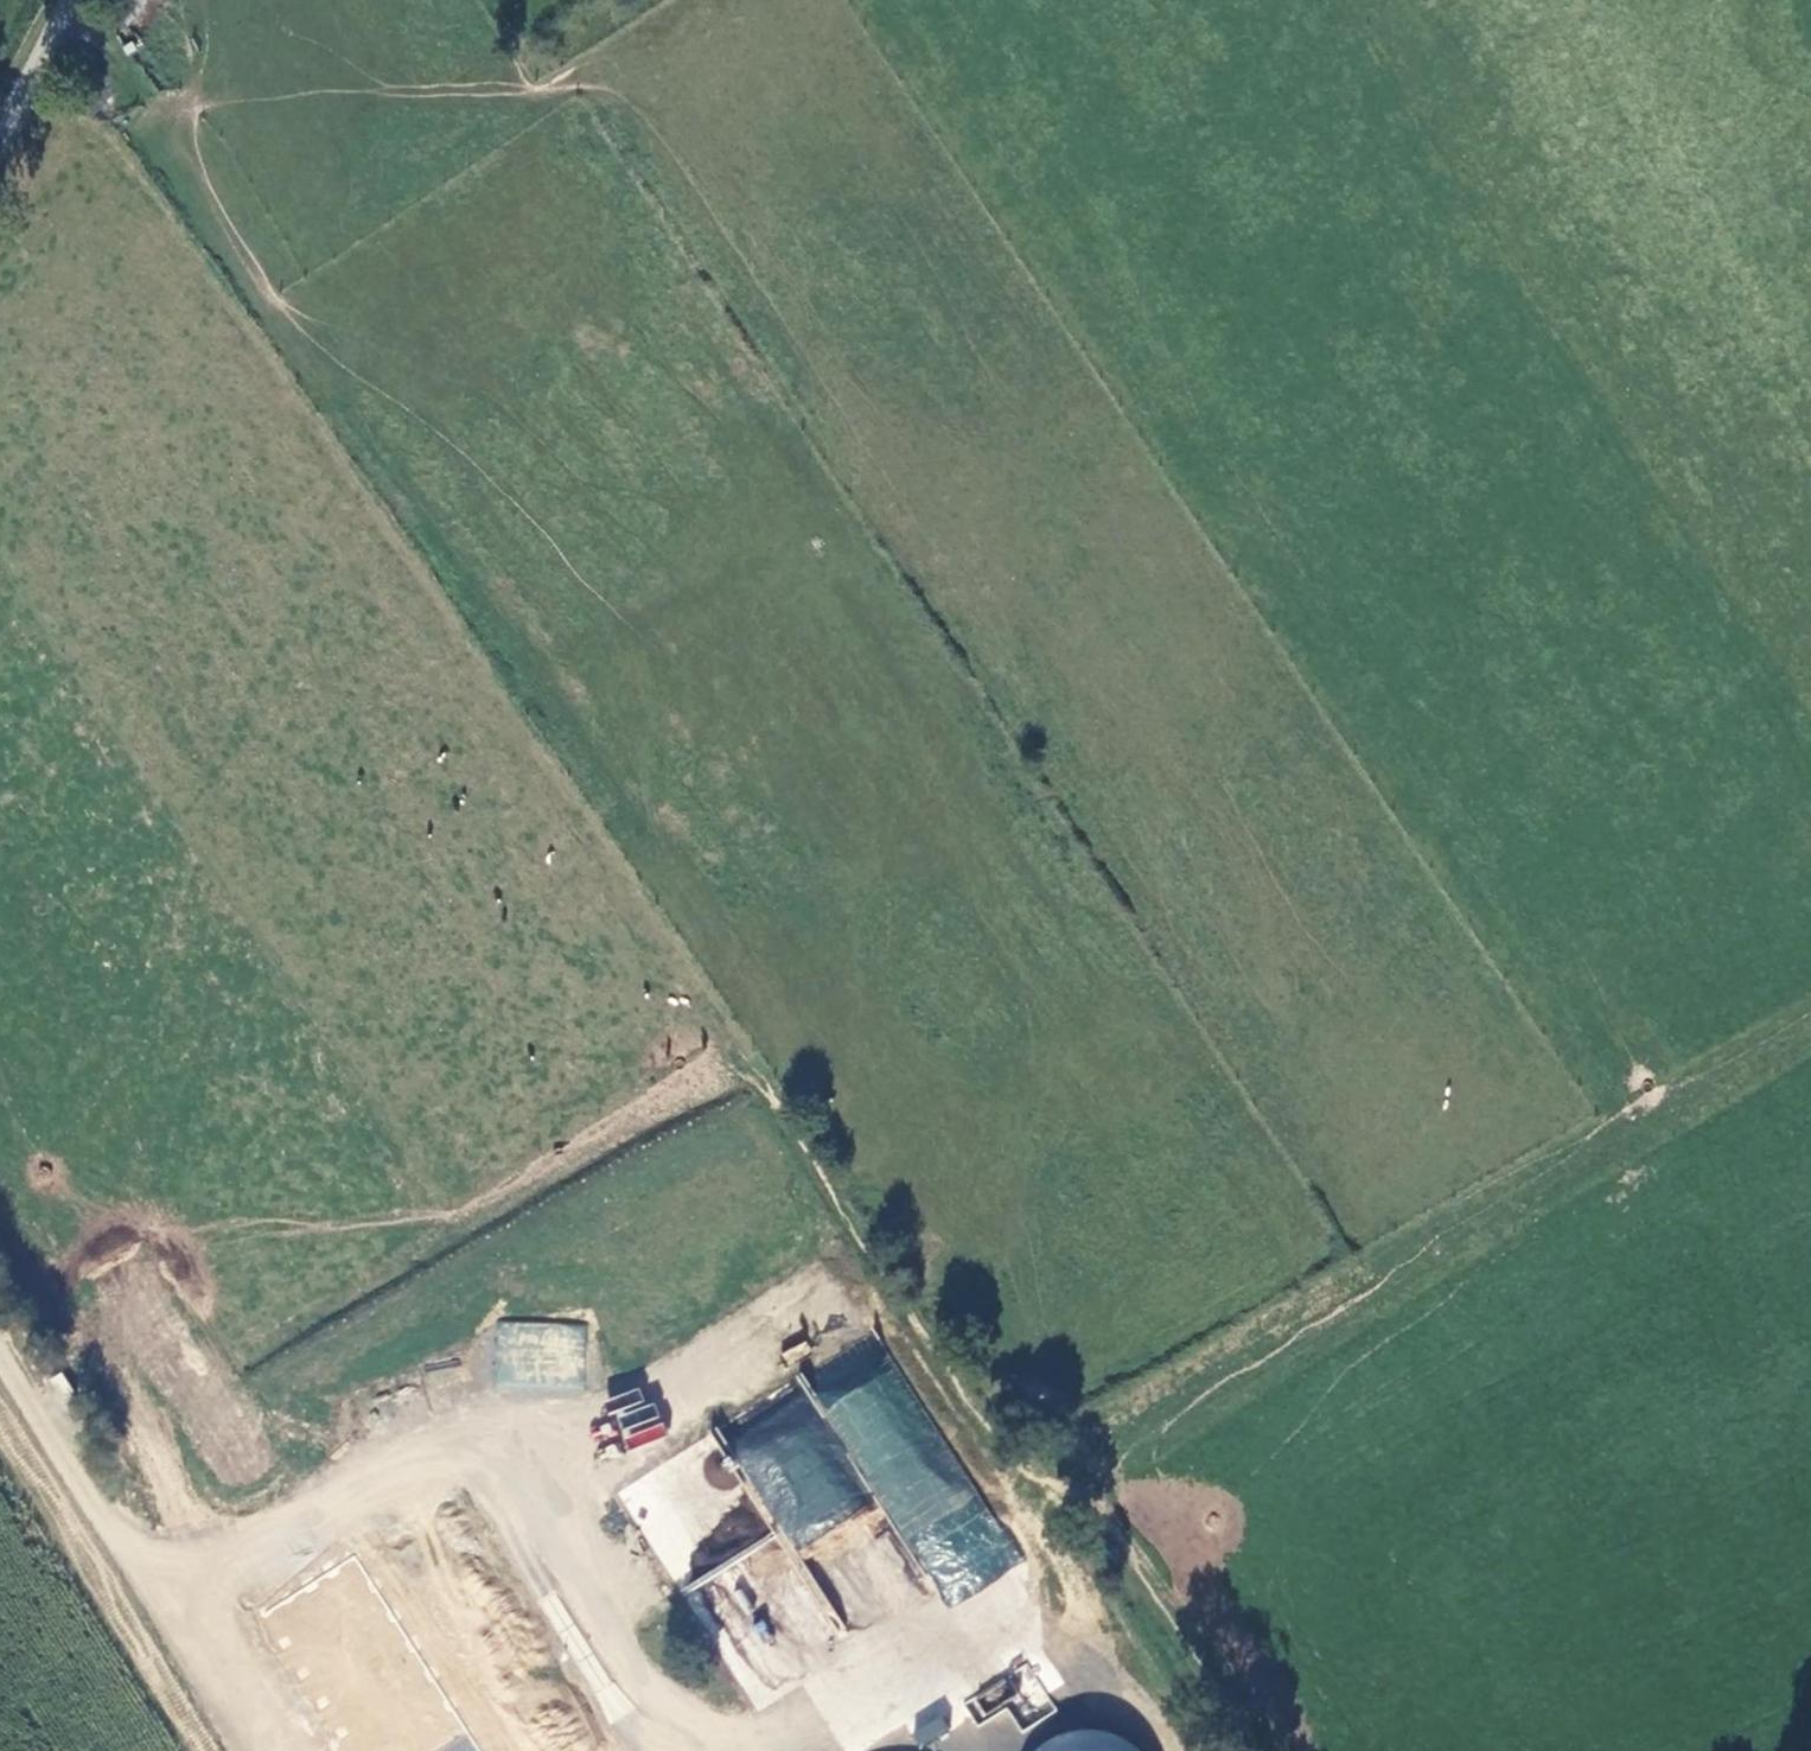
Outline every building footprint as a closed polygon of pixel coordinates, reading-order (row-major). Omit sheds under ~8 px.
[(946,1608),(1021,1562),(893,1357),(820,1402),(804,1376),(716,1430),(790,1550),(877,1496),(946,1608)] [(621,1449),(661,1438),(648,1386),(607,1397),(621,1449)] [(1053,1731),(1034,1750),(1134,1750),(1115,1739),(1086,1727),(1053,1731)]
